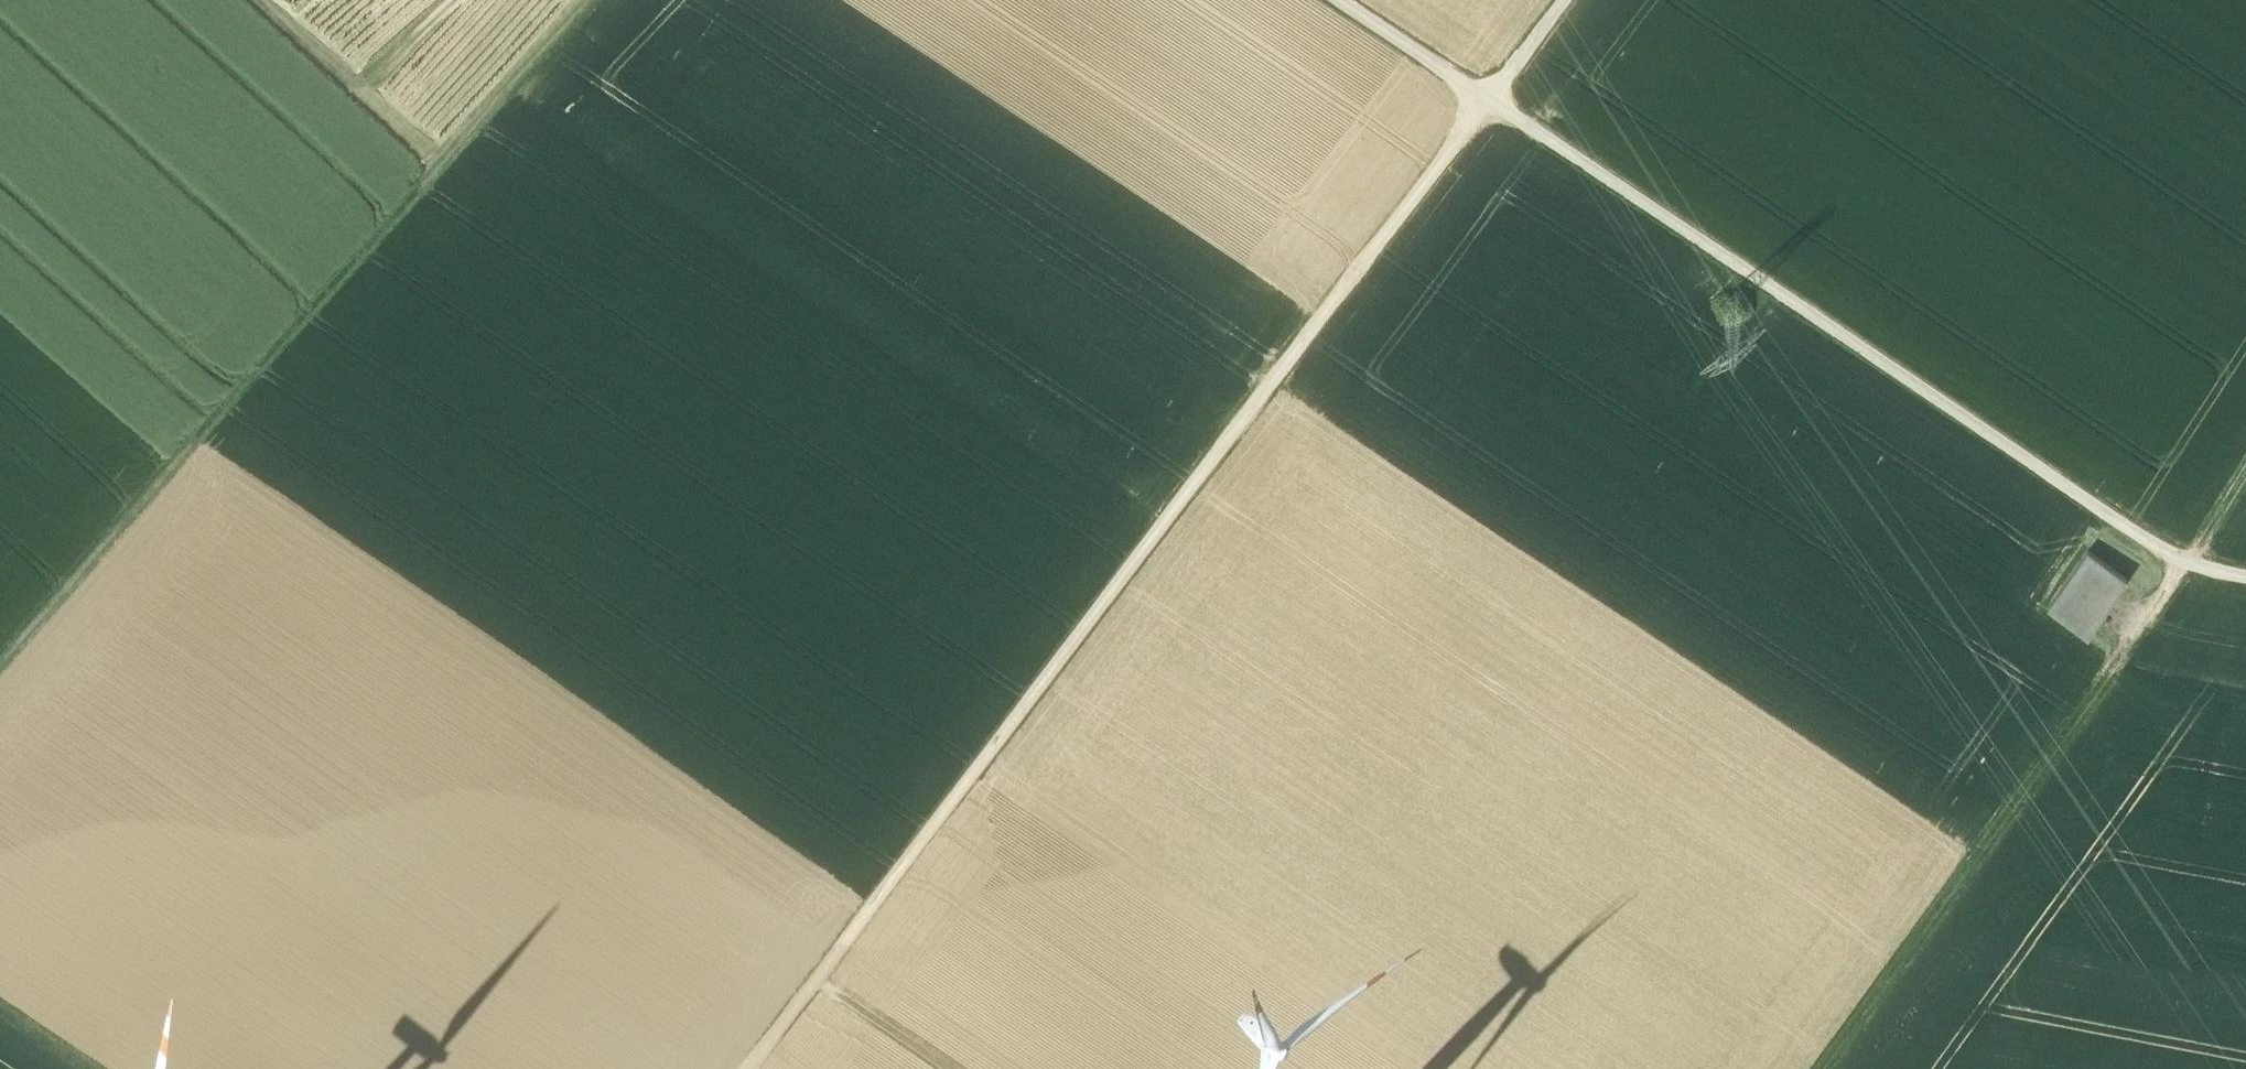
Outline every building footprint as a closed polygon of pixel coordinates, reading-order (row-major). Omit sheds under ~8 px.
[(2107,566),(2064,625),(2104,652),(2147,595),(2107,566)]
